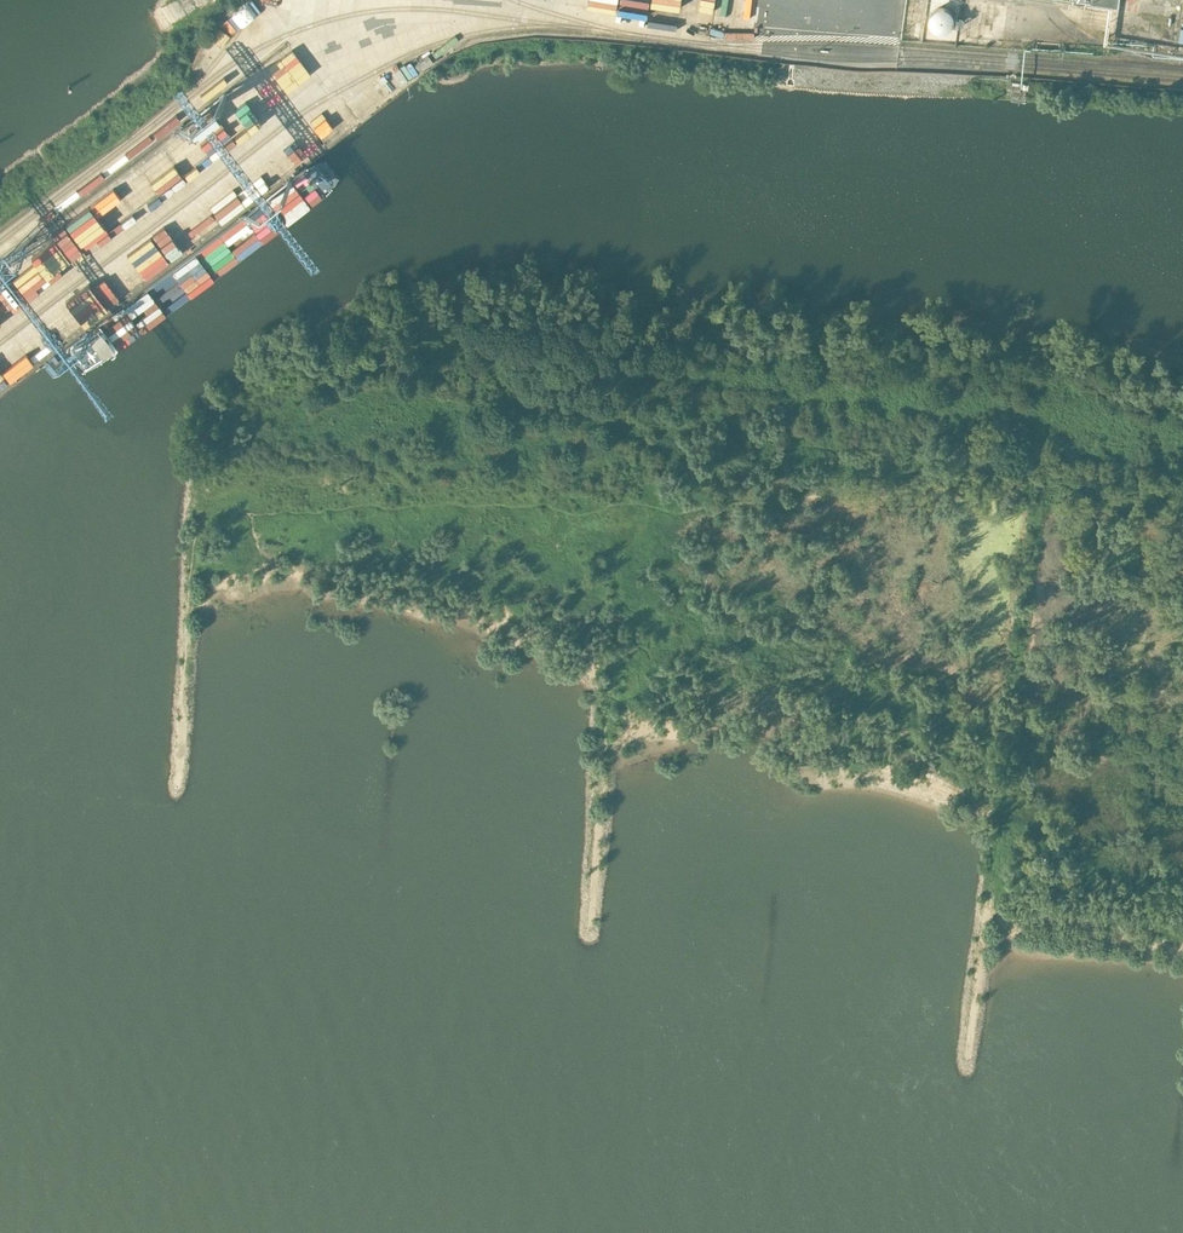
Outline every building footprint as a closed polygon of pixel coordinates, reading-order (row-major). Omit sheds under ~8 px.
[(682,0),(645,0),(645,1),(639,0),(633,0),(632,9),(646,11),(645,13),(680,18),(682,0)] [(944,4),(941,4),(938,5),(935,7),(933,9),(931,13),(931,16),(931,20),(933,24),(935,26),(939,28),(943,29),(946,28),(949,27),(951,25),(953,23),(955,20),(955,18),(955,15),(954,12),(953,10),(952,8),(950,6),(947,5),(944,4)] [(297,37),(261,64),(273,81),(304,58),(309,65),(315,60),(297,37)] [(254,70),(204,103),(222,131),(276,96),(274,93),(279,89),(275,83),(267,89),(254,70)] [(363,85),(341,103),(352,117),(374,99),(363,85)] [(319,132),(341,114),(334,105),(312,122),(319,132)] [(98,191),(15,247),(34,275),(36,273),(41,280),(65,264),(59,255),(87,235),(92,242),(126,219),(105,188),(99,192),(98,191)] [(75,248),(62,255),(65,262),(79,255),(75,248)]
